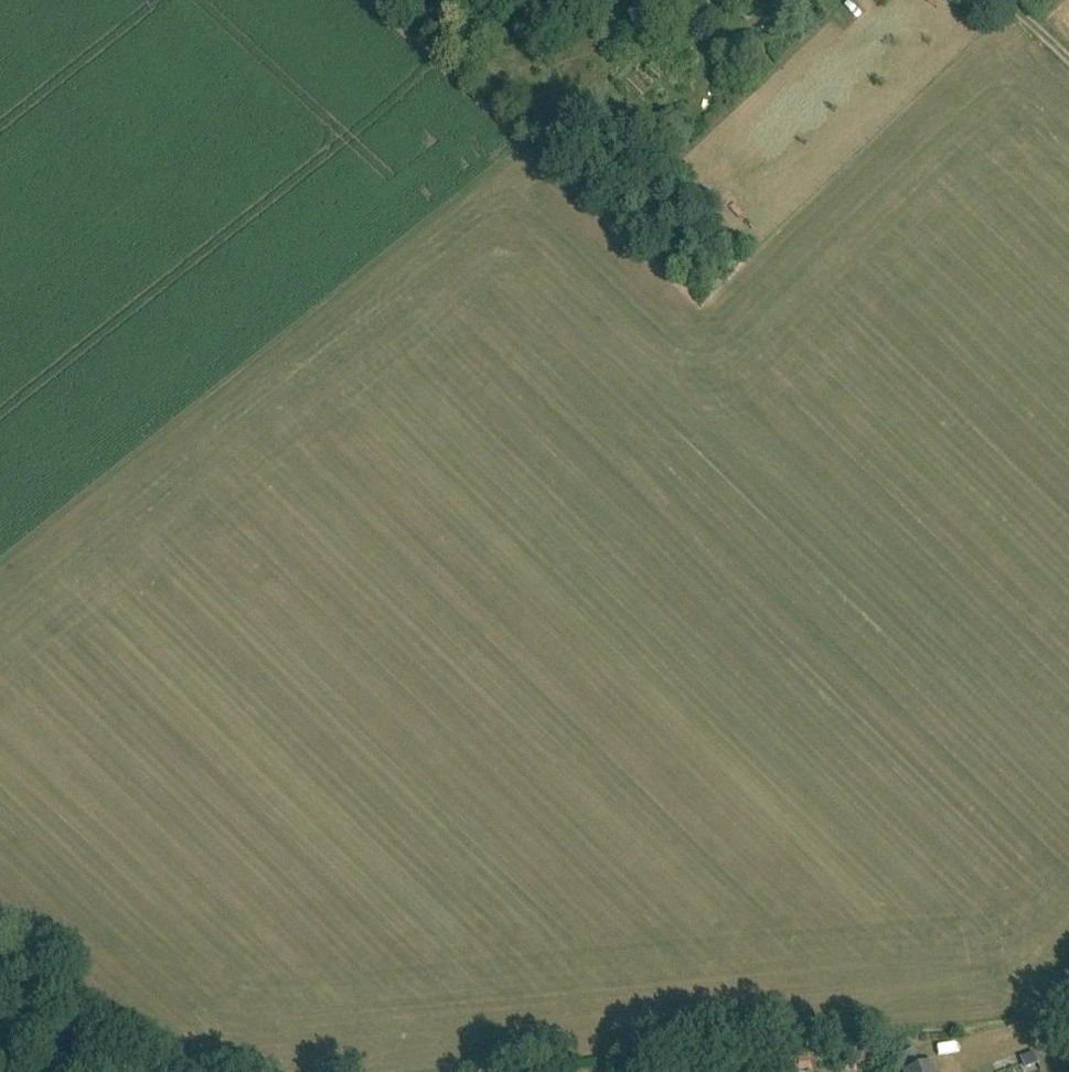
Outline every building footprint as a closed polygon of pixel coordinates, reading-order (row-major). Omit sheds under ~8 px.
[(940,1044),(941,1056),(962,1054),(961,1042),(940,1044)] [(932,1060),(902,1071),(937,1071),(932,1060)]
